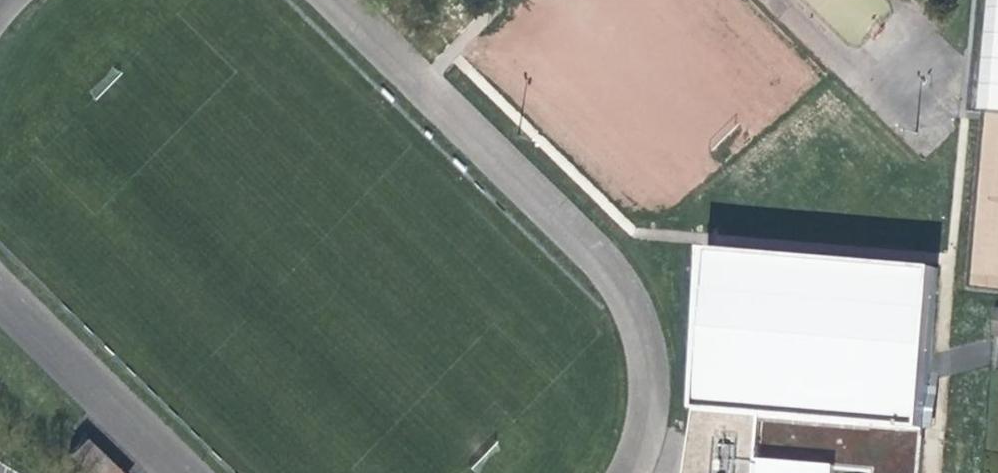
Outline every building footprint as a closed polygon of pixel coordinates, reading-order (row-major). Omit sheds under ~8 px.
[(977,111),(997,112),(997,0),(984,0),(977,111)] [(70,452),(92,472),(128,472),(87,434),(70,452)] [(756,472),(835,472),(836,470),(757,463),(756,472)]
